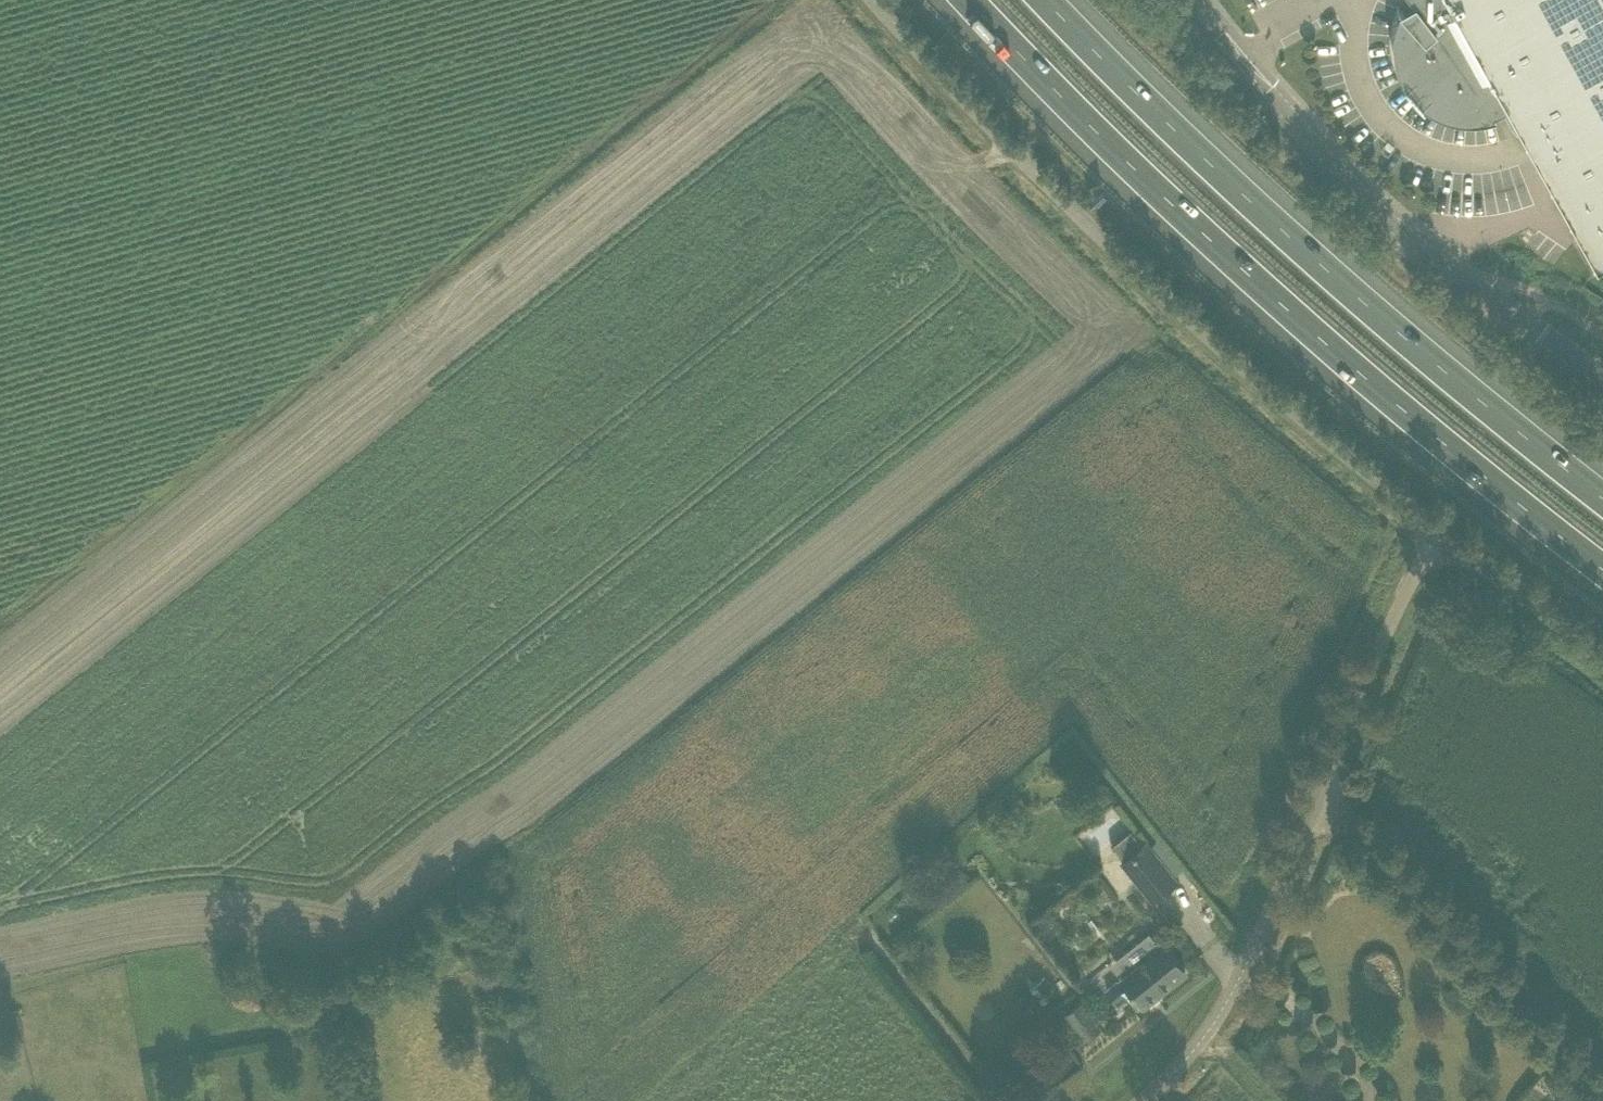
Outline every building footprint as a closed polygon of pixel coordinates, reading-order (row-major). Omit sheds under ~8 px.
[(1421,11),(1409,19),(1398,6),(1397,7),(1400,10),(1398,15),(1396,20),(1395,25),(1394,30),(1393,35),(1393,40),(1393,45),(1393,50),(1394,55),(1395,60),(1396,65),(1398,70),(1399,72),(1401,77),(1403,82),(1407,87),(1410,91),(1413,95),(1417,99),(1421,102),(1425,105),(1429,108),(1434,111),(1438,113),(1443,115),(1447,116),(1452,118),(1457,119),(1463,120),(1468,120),(1473,120),(1478,120),(1483,119),(1488,118),(1495,116),(1497,119),(1498,118),(1493,113),(1507,105),(1596,266),(1602,263),(1602,0),(1413,0),(1421,11)] [(1145,841),(1121,860),(1151,899),(1175,880),(1145,841)] [(1121,976),(1106,988),(1118,1002),(1132,991),(1143,1004),(1159,991),(1185,970),(1161,940),(1159,942),(1148,950),(1150,953),(1121,976)] [(1099,1025),(1095,1020),(1110,1008),(1100,995),(1085,1007),(1080,1001),(1066,1013),(1085,1037),(1099,1025)]
